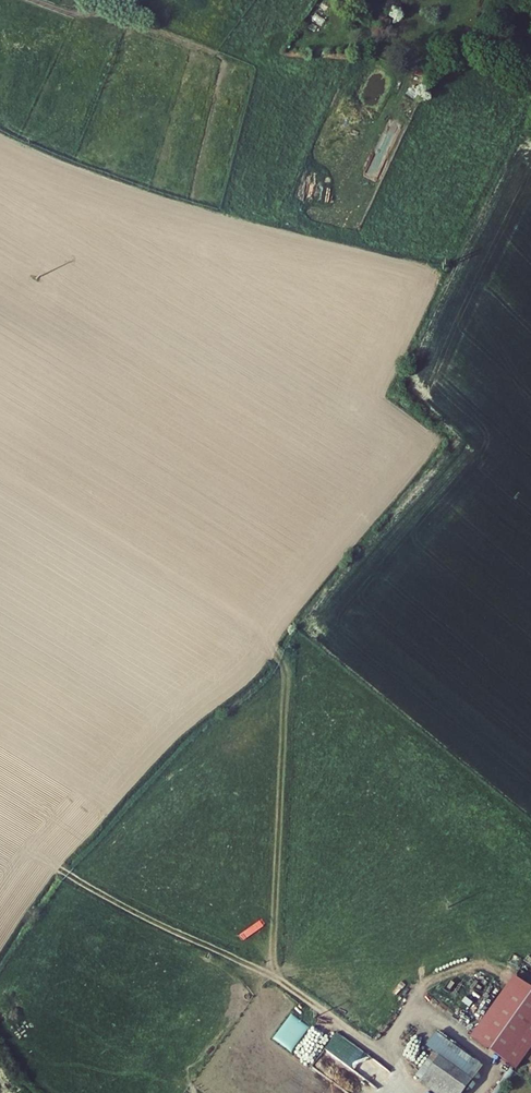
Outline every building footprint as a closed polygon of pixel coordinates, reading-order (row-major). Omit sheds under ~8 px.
[(519,1071),(530,1053),(530,989),(518,980),(475,1039),(519,1071)] [(275,1037),(293,1050),(311,1026),(294,1013),(275,1037)] [(314,1065),(351,1092),(359,1092),(368,1080),(326,1048),(314,1065)] [(419,1083),(435,1092),(460,1092),(473,1073),(439,1051),(419,1083)]
